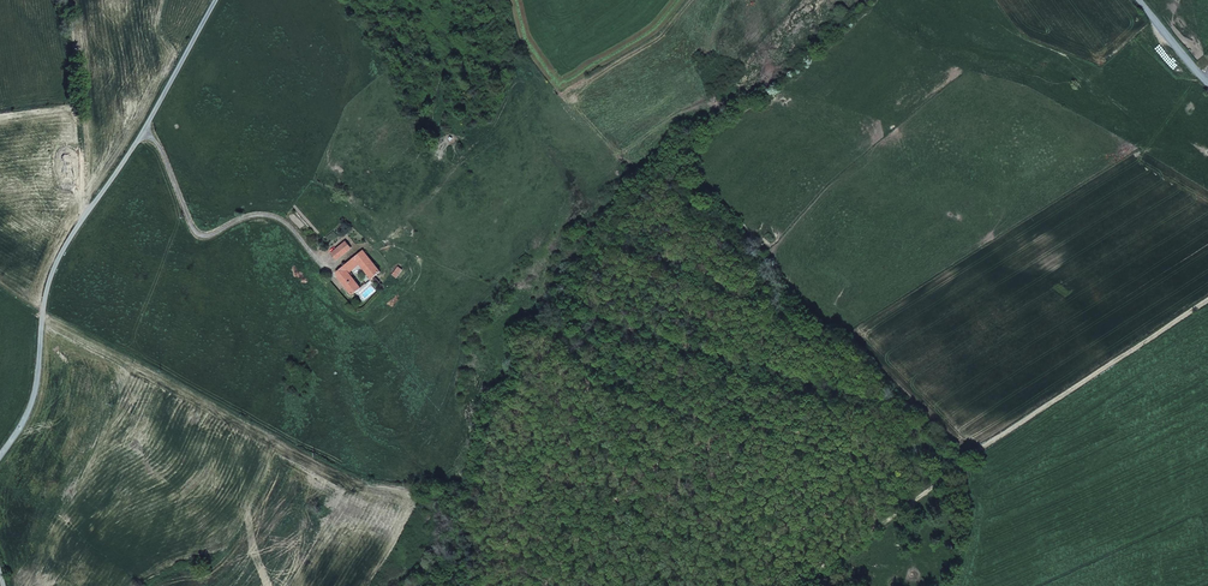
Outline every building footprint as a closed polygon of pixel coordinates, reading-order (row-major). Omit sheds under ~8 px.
[(346,241),(331,254),(337,260),(351,248),(346,241)] [(359,263),(372,279),(381,272),(363,250),(354,257),(359,263)] [(338,277),(340,279),(348,272),(359,263),(354,257),(337,271),(338,277)] [(348,272),(340,279),(353,295),(361,288),(348,272)]
